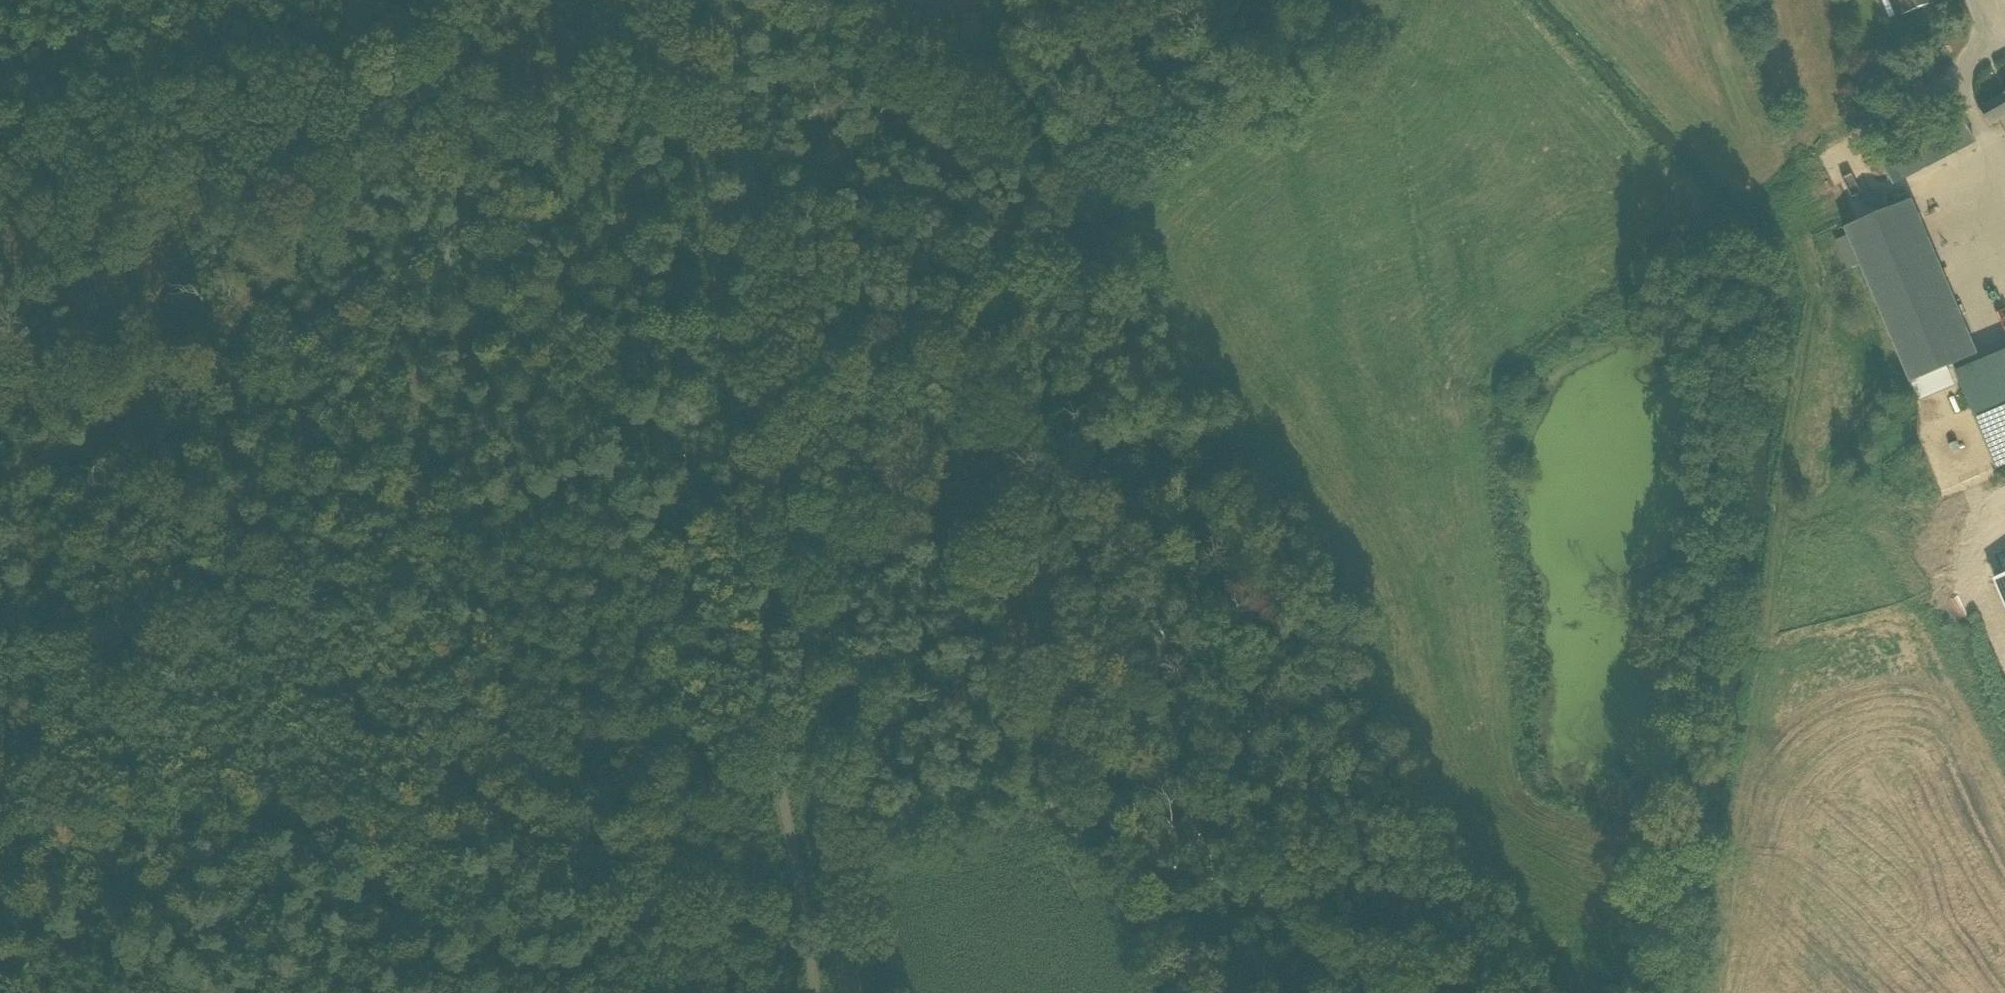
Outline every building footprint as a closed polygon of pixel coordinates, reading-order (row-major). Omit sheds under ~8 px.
[(1901,16),(1895,0),(1890,0),(1897,18),(1901,16)] [(1901,16),(1935,3),(1934,0),(1895,0),(1901,16)] [(1978,111),(1988,127),(2004,118),(2004,96),(1978,111)] [(1879,163),(1892,185),(1975,141),(1961,119),(1879,163)] [(1910,202),(1902,205),(1968,359),(1976,356),(1910,202)] [(1968,359),(1902,205),(1844,230),(1909,384),(1968,359)] [(1998,469),(2004,466),(2004,353),(1957,373),(1998,469)]
